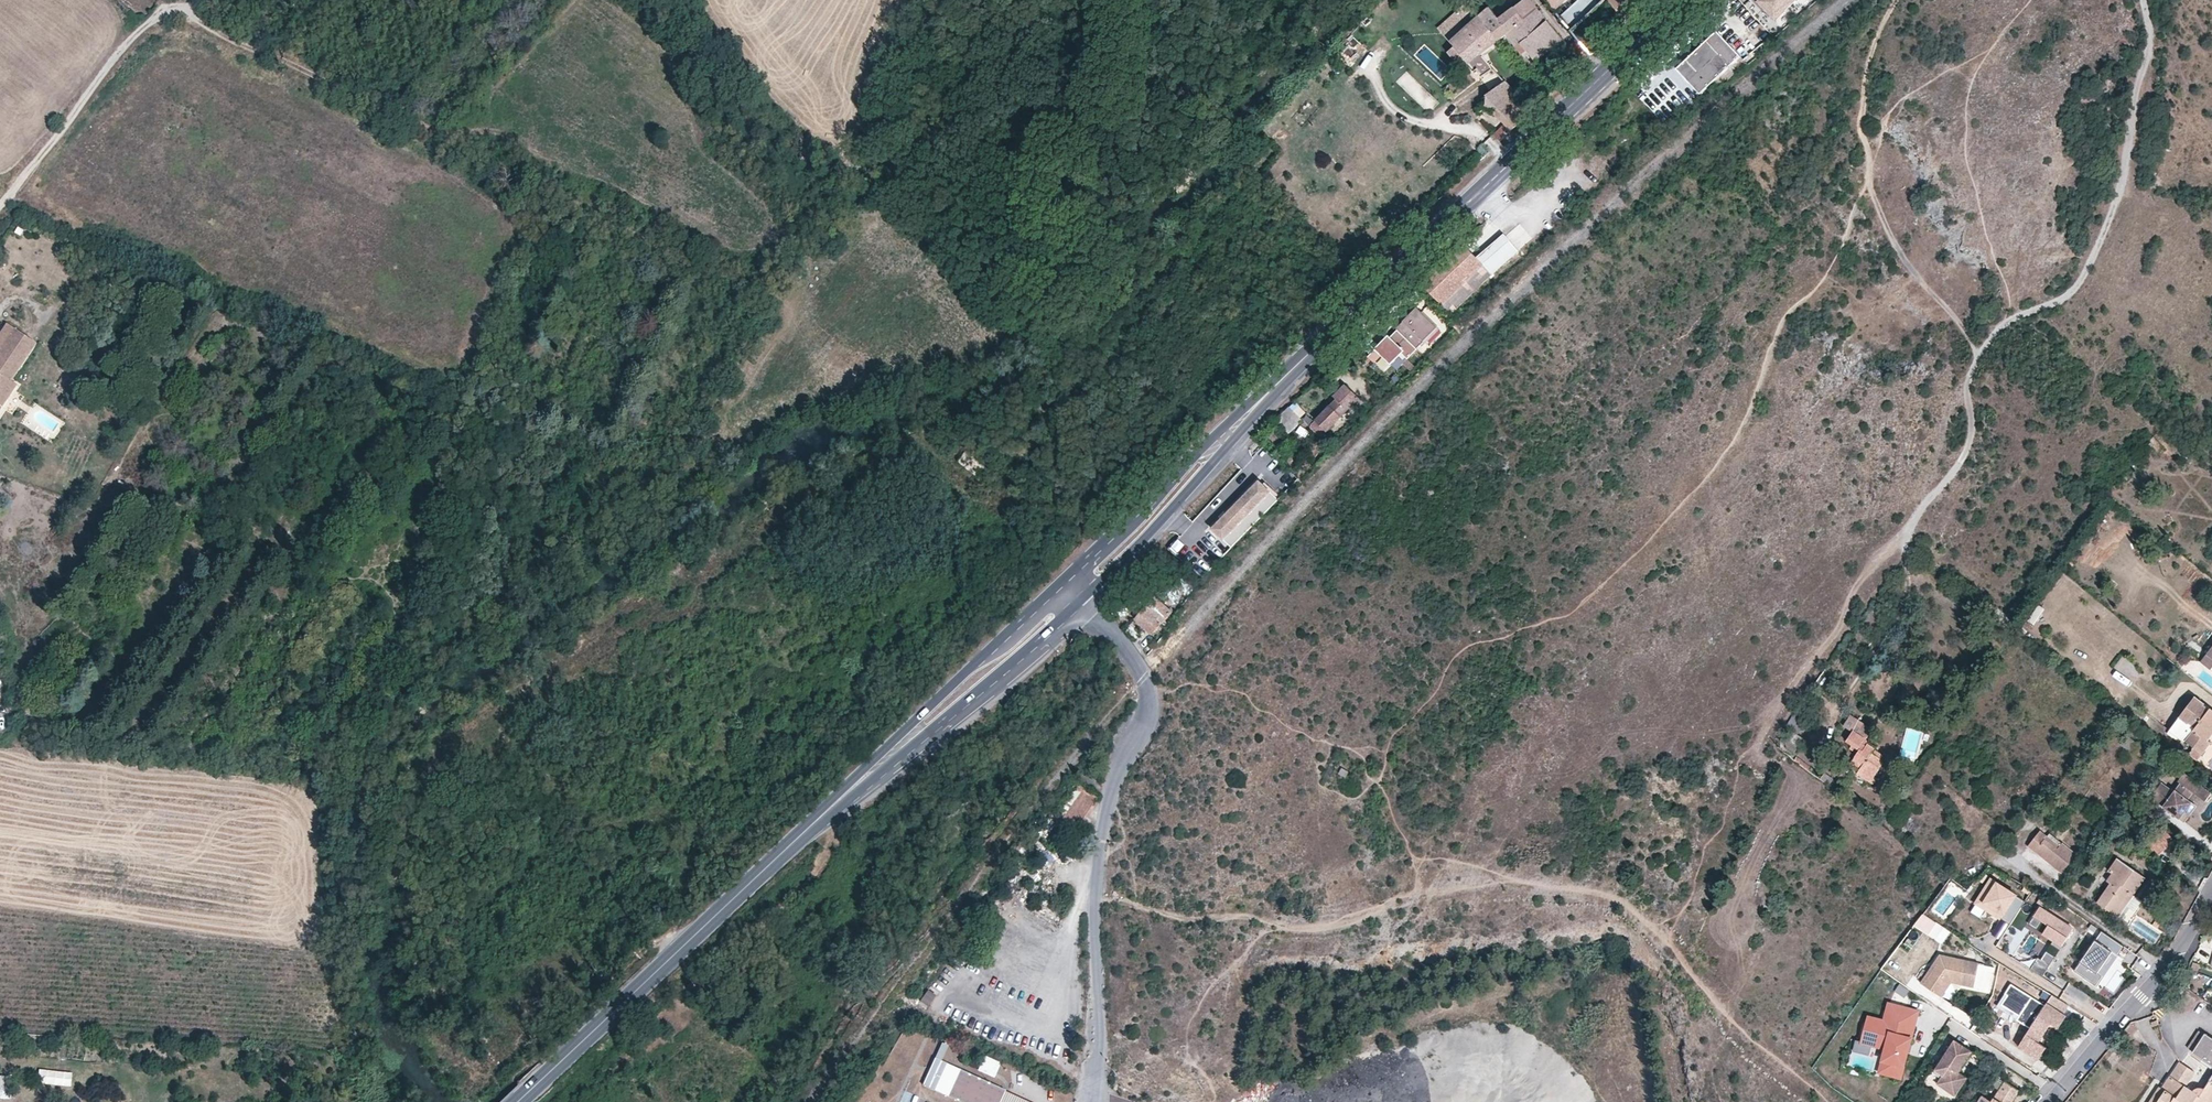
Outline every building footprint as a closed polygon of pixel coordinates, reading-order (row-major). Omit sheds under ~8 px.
[(1528,50),(1537,61),(1564,40),(1531,0),(1525,0),(1499,18),(1491,7),(1481,16),(1498,40),(1508,33),(1523,54),(1528,50)] [(1553,10),(1565,0),(1545,0),(1553,10)] [(1629,21),(1650,0),(1609,0),(1629,21)] [(1782,0),(1756,0),(1774,20),(1789,7),(1782,0)] [(1455,11),(1437,25),(1447,36),(1464,22),(1455,11)] [(1498,40),(1481,16),(1451,42),(1455,47),(1449,52),(1458,64),(1465,60),(1468,63),(1485,50),(1498,40)] [(1741,56),(1717,32),(1677,70),(1701,94),(1715,81),(1741,56)] [(1351,66),(1369,49),(1354,33),(1336,50),(1351,66)] [(1468,63),(1472,68),(1484,59),(1488,54),(1485,50),(1468,63)] [(1746,62),(1741,56),(1715,81),(1721,87),(1746,62)] [(1512,130),(1532,111),(1492,69),(1484,59),(1472,68),(1480,78),(1454,99),(1475,119),(1487,107),(1505,123),(1512,130)] [(1518,251),(1503,234),(1476,258),(1462,243),(1421,281),(1428,288),(1452,313),(1473,292),(1490,276),(1517,252),(1518,251)] [(1438,329),(1418,308),(1397,329),(1398,331),(1417,350),(1438,329)] [(15,329),(6,323),(0,332),(0,351),(15,329)] [(15,329),(0,351),(0,405),(3,407),(18,385),(12,381),(36,343),(15,329)] [(1417,350),(1398,331),(1393,336),(1392,335),(1377,350),(1383,356),(1392,364),(1402,354),(1408,360),(1418,350),(1417,350)] [(1383,356),(1377,350),(1369,359),(1375,364),(1383,356)] [(1334,397),(1337,399),(1317,421),(1328,430),(1359,398),(1345,385),(1334,397)] [(1299,406),(1293,412),(1301,419),(1306,414),(1299,406)] [(1289,408),(1277,420),(1293,437),(1298,432),(1302,436),(1309,428),(1301,419),(1293,412),(1289,408)] [(1328,430),(1317,421),(1313,425),(1323,435),(1328,430)] [(988,477),(992,471),(968,450),(959,461),(983,483),(988,477)] [(1279,499),(1260,480),(1213,528),(1214,530),(1226,541),(1231,547),(1279,499)] [(1226,541),(1214,530),(1209,535),(1221,546),(1226,541)] [(1225,553),(1231,547),(1226,541),(1221,546),(1219,548),(1225,553)] [(1136,618),(1153,633),(1171,613),(1155,598),(1136,618)] [(2028,619),(2035,623),(2045,607),(2038,603),(2028,619)] [(2200,662),(2210,669),(2211,667),(2211,659),(2206,655),(2200,662)] [(2130,688),(2143,674),(2125,657),(2112,671),(2130,688)] [(2189,723),(2195,727),(2193,731),(2196,733),(2188,743),(2193,747),(2201,754),(2210,742),(2207,740),(2211,734),(2211,710),(2210,708),(2209,710),(2203,705),(2204,704),(2194,697),(2179,717),(2188,724),(2189,723)] [(1873,776),(1883,761),(1872,753),(1874,748),(1864,741),(1873,728),(1851,713),(1844,724),(1854,730),(1846,741),(1859,749),(1850,763),(1853,764),(1860,769),(1857,774),(1872,783),(1875,777),(1873,776)] [(2188,724),(2179,717),(2168,731),(2183,743),(2185,740),(2193,731),(2195,727),(2189,723),(2188,724)] [(1783,746),(1794,754),(1804,737),(1798,734),(1792,731),(1783,746)] [(2196,733),(2193,731),(2185,740),(2188,743),(2196,733)] [(2127,736),(2121,744),(2133,754),(2140,745),(2127,736)] [(2195,761),(2201,754),(2193,747),(2187,755),(2195,761)] [(1850,763),(1845,770),(1855,776),(1857,774),(1860,769),(1853,764),(1850,763)] [(1824,773),(1820,779),(1829,785),(1833,779),(1824,773)] [(2185,774),(2179,782),(2181,784),(2175,793),(2162,783),(2151,798),(2183,823),(2189,816),(2184,813),(2192,803),(2188,800),(2193,793),(2205,802),(2211,795),(2185,774)] [(1091,824),(1083,818),(1097,797),(1084,788),(1064,818),(1084,834),(1091,824)] [(2196,807),(2192,803),(2184,813),(2189,816),(2196,807)] [(2174,840),(2165,830),(2155,838),(2149,831),(2142,836),(2158,854),(2167,847),(2174,840)] [(2039,831),(2028,846),(2062,872),(2076,854),(2049,834),(2046,837),(2039,831)] [(2097,902),(2114,914),(2130,891),(2134,894),(2145,878),(2117,858),(2108,871),(2112,873),(2107,881),(2110,883),(2097,902)] [(1976,903),(2010,925),(2025,902),(1991,880),(1976,903)] [(2134,894),(2130,891),(2114,914),(2119,917),(2128,904),(2136,909),(2142,900),(2134,894)] [(2040,908),(2029,924),(2037,930),(2042,922),(2048,926),(2043,934),(2053,941),(2050,945),(2059,950),(2073,930),(2040,908)] [(1923,912),(1913,926),(1942,944),(1951,930),(1923,912)] [(2160,923),(2156,920),(2152,925),(2157,928),(2158,928),(2160,923)] [(2124,947),(2102,931),(2074,971),(2095,986),(2102,976),(2097,973),(2112,953),(2118,957),(2124,947)] [(2046,970),(2055,957),(2046,951),(2040,960),(2042,961),(2039,966),(2046,970)] [(1944,973),(1952,974),(1950,981),(1973,987),(1979,963),(1940,953),(1921,981),(1932,989),(1944,973)] [(2042,977),(2046,970),(2039,966),(2042,961),(2040,960),(2037,958),(2030,969),(2042,977)] [(2198,967),(2190,962),(2186,968),(2195,972),(2198,967)] [(1952,974),(1944,973),(1932,989),(1940,995),(1950,981),(1952,974)] [(927,1008),(936,995),(927,989),(918,1003),(927,1008)] [(2043,992),(2038,1000),(2046,1005),(2063,1016),(2068,1008),(2051,997),(2048,1003),(2042,999),(2046,994),(2043,992)] [(2051,997),(2046,994),(2042,999),(2048,1003),(2051,997)] [(1900,1077),(1918,1012),(1890,1004),(1885,1021),(1867,1017),(1860,1041),(1872,1044),(1886,1048),(1879,1071),(1900,1077)] [(2046,1005),(2019,1047),(2040,1061),(2047,1048),(2040,1044),(2051,1024),(2058,1029),(2066,1018),(2063,1016),(2046,1005)] [(2194,1052),(2205,1035),(2199,1031),(2188,1048),(2194,1052)] [(2205,1035),(2194,1052),(2211,1064),(2211,1039),(2205,1035)] [(1869,1055),(1872,1044),(1860,1041),(1856,1040),(1853,1050),(1869,1055)] [(1935,1070),(1943,1075),(1937,1084),(1954,1095),(1966,1078),(1958,1072),(1971,1052),(1954,1040),(1935,1070)] [(995,1076),(1000,1062),(984,1056),(979,1069),(995,1076)] [(949,1097),(961,1070),(934,1058),(923,1084),(949,1097)] [(2193,1092),(2185,1087),(2194,1072),(2180,1063),(2163,1089),(2166,1092),(2159,1101),(2211,1101),(2211,1082),(2211,1081),(2205,1090),(2200,1090),(2197,1090),(2195,1091),(2193,1092)] [(38,1068),(37,1083),(70,1086),(72,1071),(38,1068)] [(949,1097),(959,1101),(1000,1101),(1006,1090),(961,1070),(949,1097)] [(2006,1084),(1993,1101),(2013,1101),(2019,1093),(2006,1084)] [(2159,1087),(2149,1101),(2159,1101),(2166,1092),(2163,1089),(2159,1087)] [(1006,1090),(1000,1101),(1032,1101),(1006,1090)]
